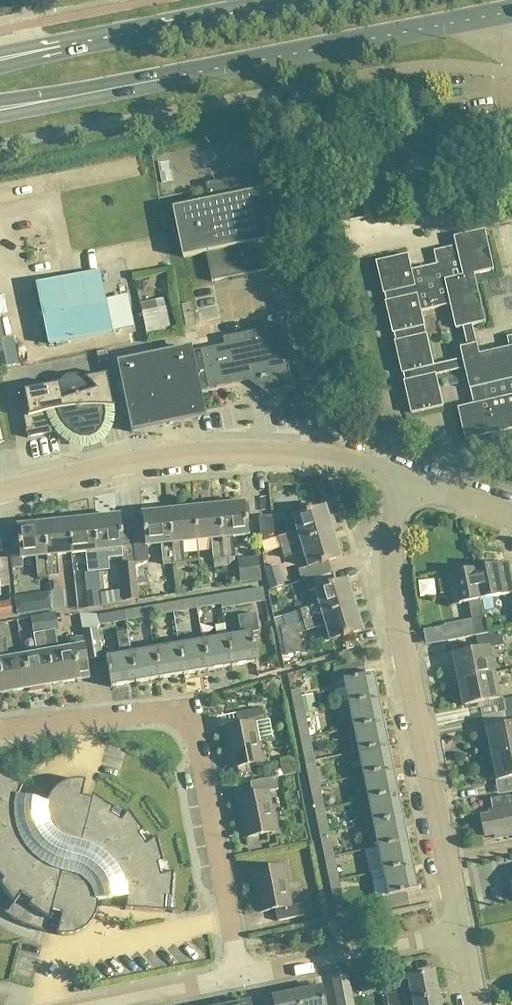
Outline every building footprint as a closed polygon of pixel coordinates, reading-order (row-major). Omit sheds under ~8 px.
[(210,206),(184,211),(174,213),(184,263),(206,258),(212,287),(275,274),(269,245),(281,243),(271,194),(263,195),(260,178),(206,189),(210,206)] [(433,252),(436,265),(412,271),(408,255),(378,262),(413,414),(442,407),(443,407),(436,376),(464,369),(473,406),(458,410),(465,441),(511,430),(511,338),(506,339),(509,349),(502,351),(479,356),(474,333),(472,327),(485,324),(474,275),(493,271),(484,231),(479,232),(454,238),(456,246),(433,252)] [(98,273),(37,285),(50,346),(111,334),(98,273)] [(180,307),(182,321),(193,319),(191,305),(180,307)] [(164,308),(141,313),(146,337),(169,332),(164,308)] [(209,390),(247,382),(249,378),(270,391),(270,392),(271,393),(292,389),(287,368),(286,367),(286,368),(283,366),(285,363),(286,363),(280,334),(271,328),(265,337),(247,341),(238,335),(232,344),(200,351),(209,390)] [(209,390),(200,351),(187,354),(186,348),(159,354),(159,355),(154,356),(154,355),(115,363),(130,434),(163,427),(163,426),(168,425),(201,418),(195,393),(209,390)] [(57,386),(18,394),(28,440),(67,432),(73,437),(80,440),(88,440),(95,437),(100,431),(103,424),(104,417),(103,409),(114,410),(114,408),(112,408),(105,377),(85,381),(77,378),(70,377),(63,380),(57,386)] [(248,538),(246,518),(248,518),(250,516),(249,507),(247,506),(245,506),(245,505),(244,505),(244,503),(241,501),(229,503),(228,505),(228,507),(218,508),(223,560),(234,558),(232,540),(248,538)] [(213,561),(223,560),(218,508),(193,511),(196,543),(211,541),(213,561)] [(283,515),(290,536),(262,544),(266,555),(282,550),(332,535),(324,509),(307,514),(305,508),(283,515)] [(193,511),(168,513),(174,565),(185,564),(182,544),(196,543),(193,511)] [(164,566),(174,565),(168,513),(143,516),(144,527),(133,528),(137,565),(149,564),(147,548),(161,547),(164,566)] [(93,521),(98,573),(109,572),(108,561),(123,560),(119,518),(93,521)] [(69,523),(72,556),(85,554),(87,574),(98,573),(93,521),(69,523)] [(43,526),(49,578),(59,577),(57,557),(72,556),(69,523),(43,526)] [(49,578),(43,526),(18,528),(19,540),(10,540),(13,570),(24,569),(23,560),(36,558),(38,579),(49,578)] [(332,535),(282,550),(285,560),(305,554),(309,569),(340,559),(332,535)] [(256,558),(236,559),(238,584),(258,582),(256,558)] [(0,562),(0,589),(9,588),(6,561),(0,562)] [(134,565),(121,566),(124,603),(137,601),(134,565)] [(476,571),(482,601),(511,595),(511,581),(509,565),(476,571)] [(278,566),(265,570),(270,591),(284,588),(278,566)] [(481,601),(482,601),(476,571),(437,579),(441,600),(447,598),(449,608),(468,604),(472,622),(473,622),(476,638),(488,636),(484,619),(485,619),(481,601)] [(304,622),(354,607),(346,583),(316,592),(321,607),(301,613),(304,622)] [(261,589),(238,593),(241,606),(263,602),(261,589)] [(57,615),(56,594),(21,596),(22,617),(57,615)] [(210,598),(194,601),(196,609),(212,607),(210,598)] [(187,602),(170,605),(172,614),(188,611),(187,602)] [(162,606),(146,609),(148,618),(164,615),(162,606)] [(354,607),(304,622),(307,633),(327,627),(332,643),(362,633),(354,607)] [(138,610),(122,613),(124,622),(140,619),(138,610)] [(240,636),(227,638),(232,668),(257,664),(252,634),(257,633),(254,616),(237,619),(240,636)] [(279,629),(284,657),(301,654),(295,625),(279,629)] [(217,640),(203,642),(208,672),(232,668),(227,638),(225,626),(215,628),(217,640)] [(87,662),(88,662),(102,660),(97,632),(82,634),(87,662)] [(54,633),(44,635),(54,685),(89,678),(82,642),(71,644),(72,650),(58,653),(54,633)] [(501,633),(488,636),(476,638),(479,652),(454,657),(459,682),(495,675),(490,650),(503,648),(501,633)] [(111,689),(136,684),(131,654),(127,634),(117,636),(121,656),(106,659),(111,689)] [(23,659),(29,689),(54,685),(44,635),(33,637),(37,656),(23,659)] [(4,694),(29,689),(23,659),(9,661),(5,641),(0,642),(0,672),(4,694)] [(203,642),(179,646),(184,676),(208,672),(203,642)] [(179,646),(155,650),(160,680),(184,676),(179,646)] [(155,650),(131,654),(136,684),(160,680),(155,650)] [(465,708),(500,701),(495,675),(459,682),(465,708)] [(343,683),(348,707),(379,701),(373,676),(343,683)] [(301,700),(292,702),(295,718),(304,716),(301,700)] [(350,716),(353,731),(384,725),(379,701),(348,707),(339,709),(341,718),(350,716)] [(251,771),(250,766),(265,763),(261,745),(259,746),(254,724),(265,721),(263,710),(237,715),(239,727),(224,730),(233,770),(238,769),(239,774),(242,776),(249,774),(251,771)] [(494,757),(511,753),(511,712),(507,713),(505,714),(508,727),(488,731),(494,757)] [(306,724),(297,726),(300,742),(309,740),(306,724)] [(353,731),(358,755),(389,748),(384,725),(353,731)] [(310,748),(302,750),(305,766),(314,764),(310,748)] [(358,755),(363,779),(394,772),(389,748),(358,755)] [(494,757),(499,782),(511,779),(511,753),(494,757)] [(315,772),(306,774),(310,790),(318,788),(315,772)] [(363,779),(368,802),(399,796),(394,772),(363,779)] [(46,934),(47,933),(46,932),(48,927),(57,929),(55,936),(58,937),(61,938),(64,938),(67,938),(70,937),(73,936),(76,935),(79,934),(82,932),(84,931),(87,929),(89,926),(91,924),(92,921),(94,918),(95,916),(95,913),(96,910),(96,906),(96,903),(125,901),(124,911),(164,914),(165,900),(170,901),(172,874),(160,878),(156,866),(162,865),(155,839),(154,839),(154,840),(144,847),(137,837),(142,834),(127,812),(126,813),(119,823),(109,816),(113,812),(91,796),(90,797),(91,797),(89,801),(80,799),(84,783),(81,782),(78,782),(75,782),(72,782),(69,782),(66,783),(63,784),(60,786),(57,787),(55,789),(52,791),(50,794),(49,796),(47,799),(46,802),(45,805),(17,798),(21,788),(0,778),(0,879),(2,882),(0,884),(0,889),(12,905),(6,914),(5,913),(4,915),(8,918),(13,921),(18,924),(23,926),(29,928),(34,931),(40,932),(46,934)] [(278,791),(276,778),(251,784),(253,796),(238,799),(246,839),(278,832),(274,814),(272,814),(267,793),(278,791)] [(320,796),(311,797),(314,814),(323,812),(320,796)] [(373,826),(404,820),(399,796),(368,802),(373,826)] [(510,800),(511,808),(489,812),(490,816),(481,818),(485,837),(494,835),(495,839),(511,836),(511,799),(510,800)] [(325,819),(316,821),(319,837),(328,835),(325,819)] [(373,826),(378,850),(408,844),(404,820),(373,826)] [(330,843),(321,845),(324,861),(333,860),(330,843)] [(378,850),(383,874),(413,868),(408,844),(378,850)] [(288,885),(285,867),(253,873),(261,914),(276,911),(278,922),(303,917),(301,905),(290,907),(286,885),(288,885)] [(335,867),(326,869),(329,885),(338,883),(335,867)] [(413,868),(383,874),(372,876),(374,885),(385,883),(388,897),(388,898),(419,892),(413,868)] [(339,889),(330,891),(334,907),(342,906),(339,889)] [(386,997),(387,1004),(404,1004),(439,998),(434,974),(408,979),(410,991),(386,997)] [(337,1003),(350,1001),(345,975),(332,977),(337,1003)] [(297,994),(299,1004),(324,1004),(321,989),(297,994)] [(297,994),(274,998),(275,1004),(299,1004),(297,994)]
